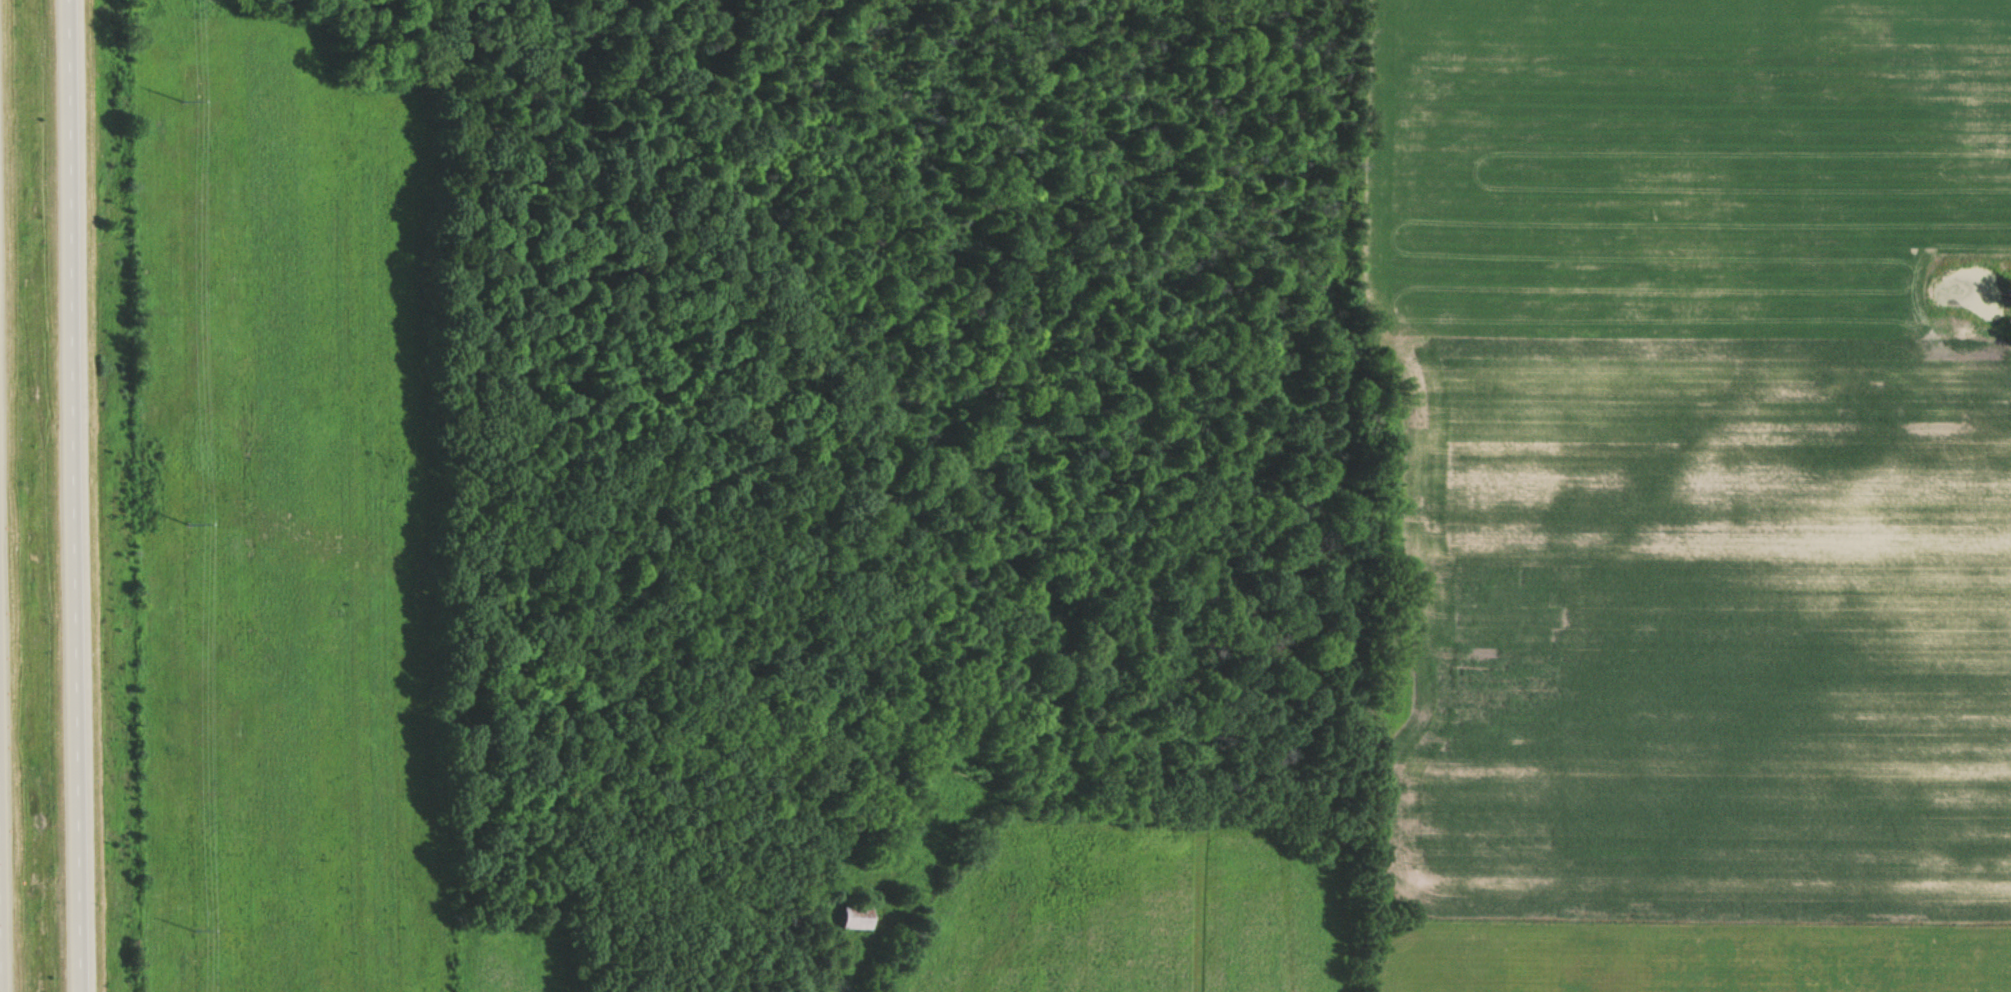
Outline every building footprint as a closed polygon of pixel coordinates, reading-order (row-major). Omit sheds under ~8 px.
[(842,908),(841,929),(867,930),(868,910),(842,908)]
